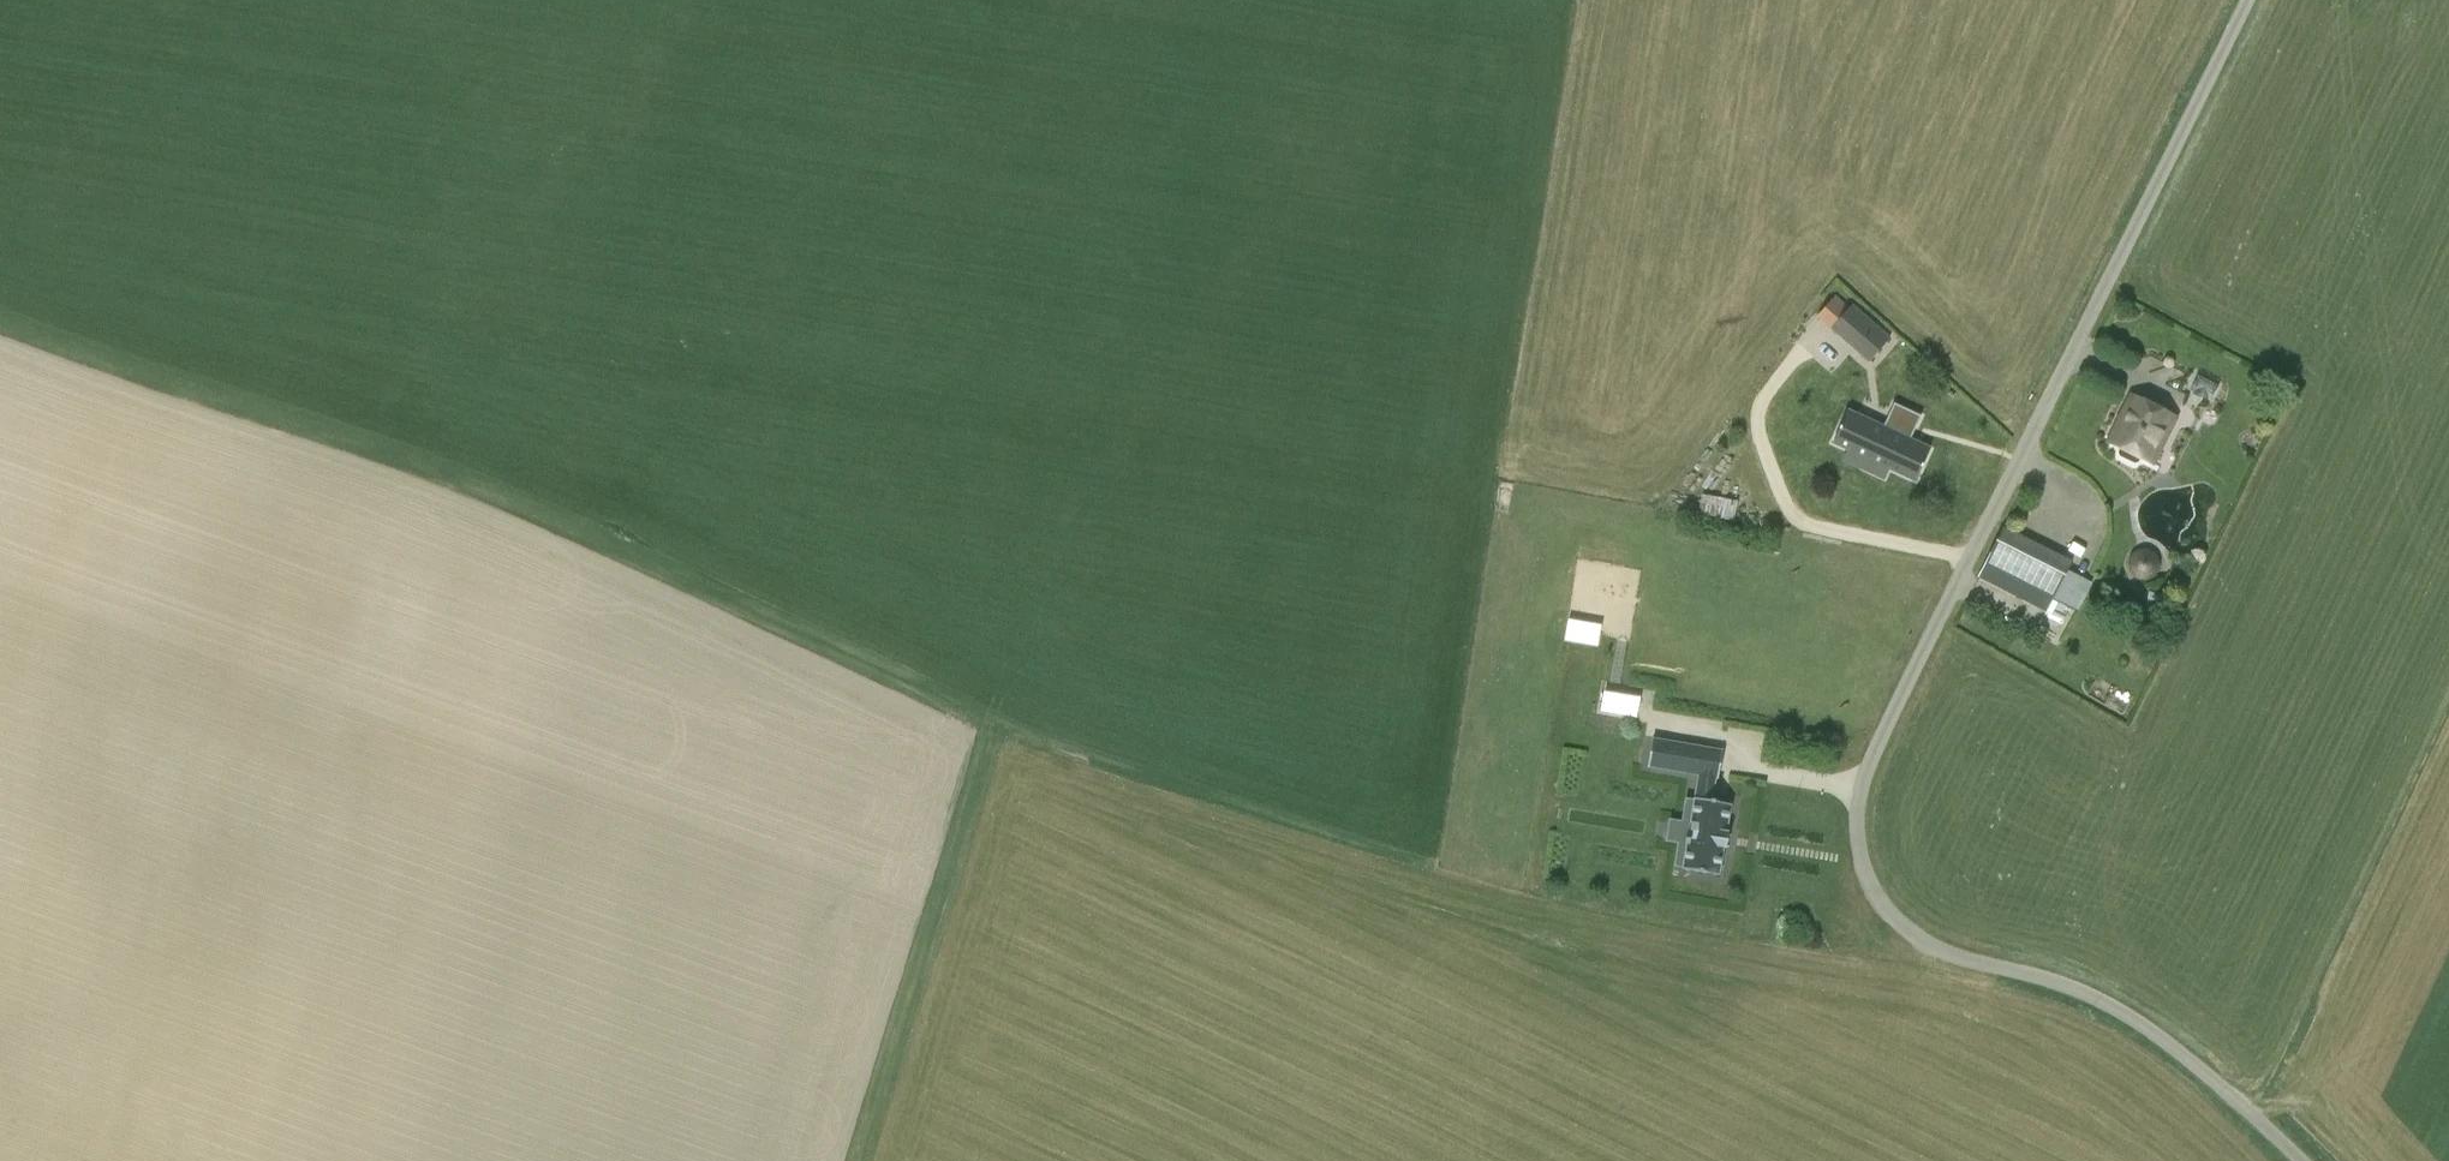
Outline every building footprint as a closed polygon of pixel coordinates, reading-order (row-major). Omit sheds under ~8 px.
[(1849,307),(1830,329),(1867,361),(1886,339),(1871,326),(1849,307)] [(2108,442),(2120,448),(2118,453),(2119,457),(2135,464),(2138,463),(2141,459),(2153,464),(2176,418),(2134,398),(2123,418),(2121,417),(2108,442)] [(1849,412),(1835,442),(1869,459),(1865,468),(1885,478),(1890,468),(1916,480),(1930,450),(1910,441),(1917,427),(1921,417),(1894,404),(1892,410),(1883,428),(1849,412)] [(2004,526),(1978,577),(2048,612),(2073,561),(2017,532),(2004,526)] [(1568,620),(1565,638),(1598,644),(1600,633),(1601,626),(1568,620)] [(1605,691),(1602,711),(1637,717),(1640,697),(1605,691)] [(1717,775),(1722,748),(1669,738),(1664,765),(1701,772),(1684,866),(1720,872),(1732,802),(1713,798),(1717,775)]
